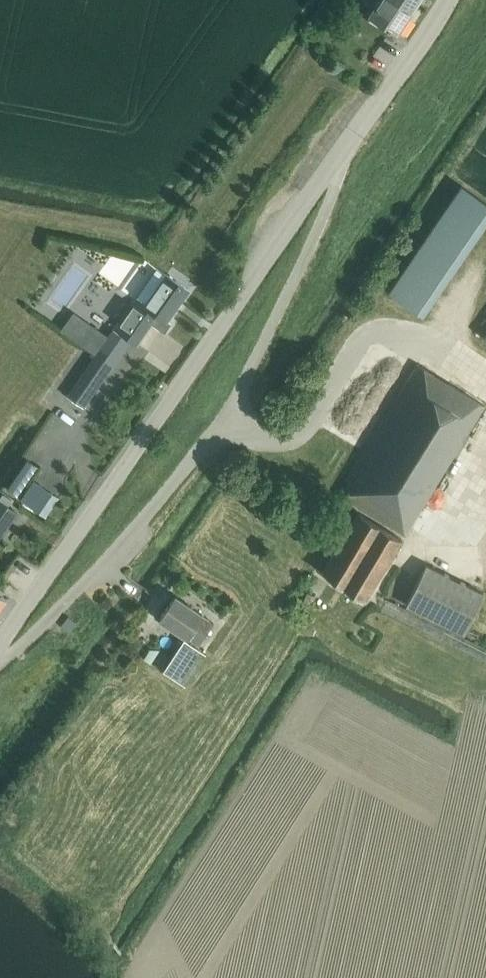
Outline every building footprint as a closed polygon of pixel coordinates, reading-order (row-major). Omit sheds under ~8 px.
[(397,34),(420,0),(378,0),(367,16),(397,35),(397,34)] [(421,314),(485,218),(485,202),(461,185),(389,292),(421,314)] [(203,222),(198,230),(203,233),(208,226),(203,222)] [(72,396),(72,397),(85,406),(114,365),(112,363),(119,353),(117,352),(127,337),(131,340),(138,345),(152,324),(165,333),(172,324),(168,321),(189,290),(165,273),(164,275),(145,303),(137,297),(115,329),(117,330),(72,396)] [(337,495),(404,536),(484,405),(417,364),(337,495)] [(18,513),(0,500),(0,539),(18,513)] [(358,512),(321,573),(367,600),(403,540),(358,512)] [(406,606),(463,635),(483,594),(426,565),(406,606)] [(160,618),(189,638),(189,637),(199,644),(215,623),(204,615),(176,595),(160,618)] [(68,616),(60,626),(68,632),(76,622),(68,616)] [(172,657),(163,671),(182,684),(184,685),(193,671),(206,653),(205,652),(185,638),(172,657)]
